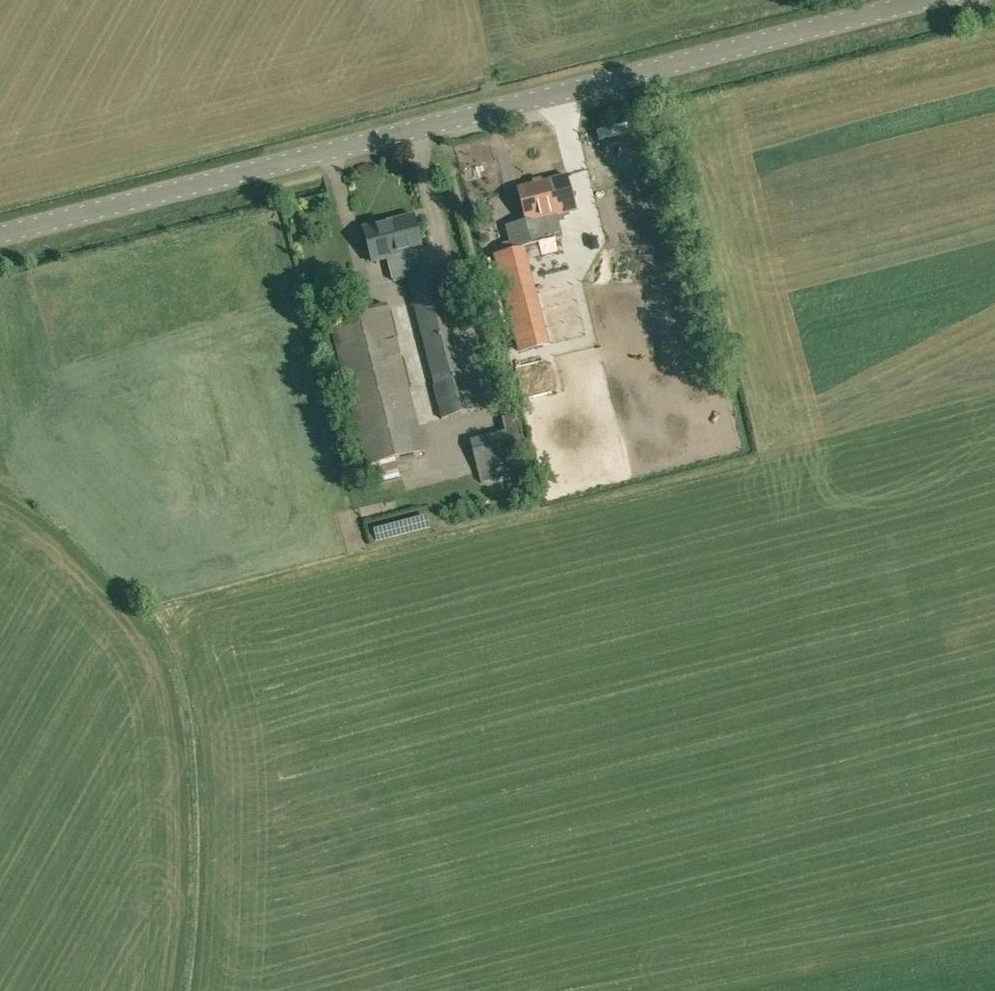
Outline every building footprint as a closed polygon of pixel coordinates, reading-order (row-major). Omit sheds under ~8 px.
[(566,176),(560,143),(515,152),(521,185),(566,176)] [(567,177),(519,189),(528,221),(533,220),(539,243),(557,239),(562,238),(556,214),(575,209),(567,177)] [(415,216),(364,229),(373,262),(388,258),(394,281),(408,277),(409,277),(428,272),(415,216)] [(509,242),(512,250),(539,243),(533,220),(528,221),(506,227),(509,242)] [(558,253),(554,240),(539,244),(537,244),(541,257),(558,253)] [(495,255),(520,352),(545,346),(520,249),(495,255)] [(441,269),(428,272),(409,277),(408,277),(435,380),(432,381),(441,420),(478,411),(441,269)] [(426,400),(402,304),(329,322),(366,466),(446,446),(434,398),(426,400)] [(470,440),(479,471),(526,460),(524,453),(517,428),(470,440)]
